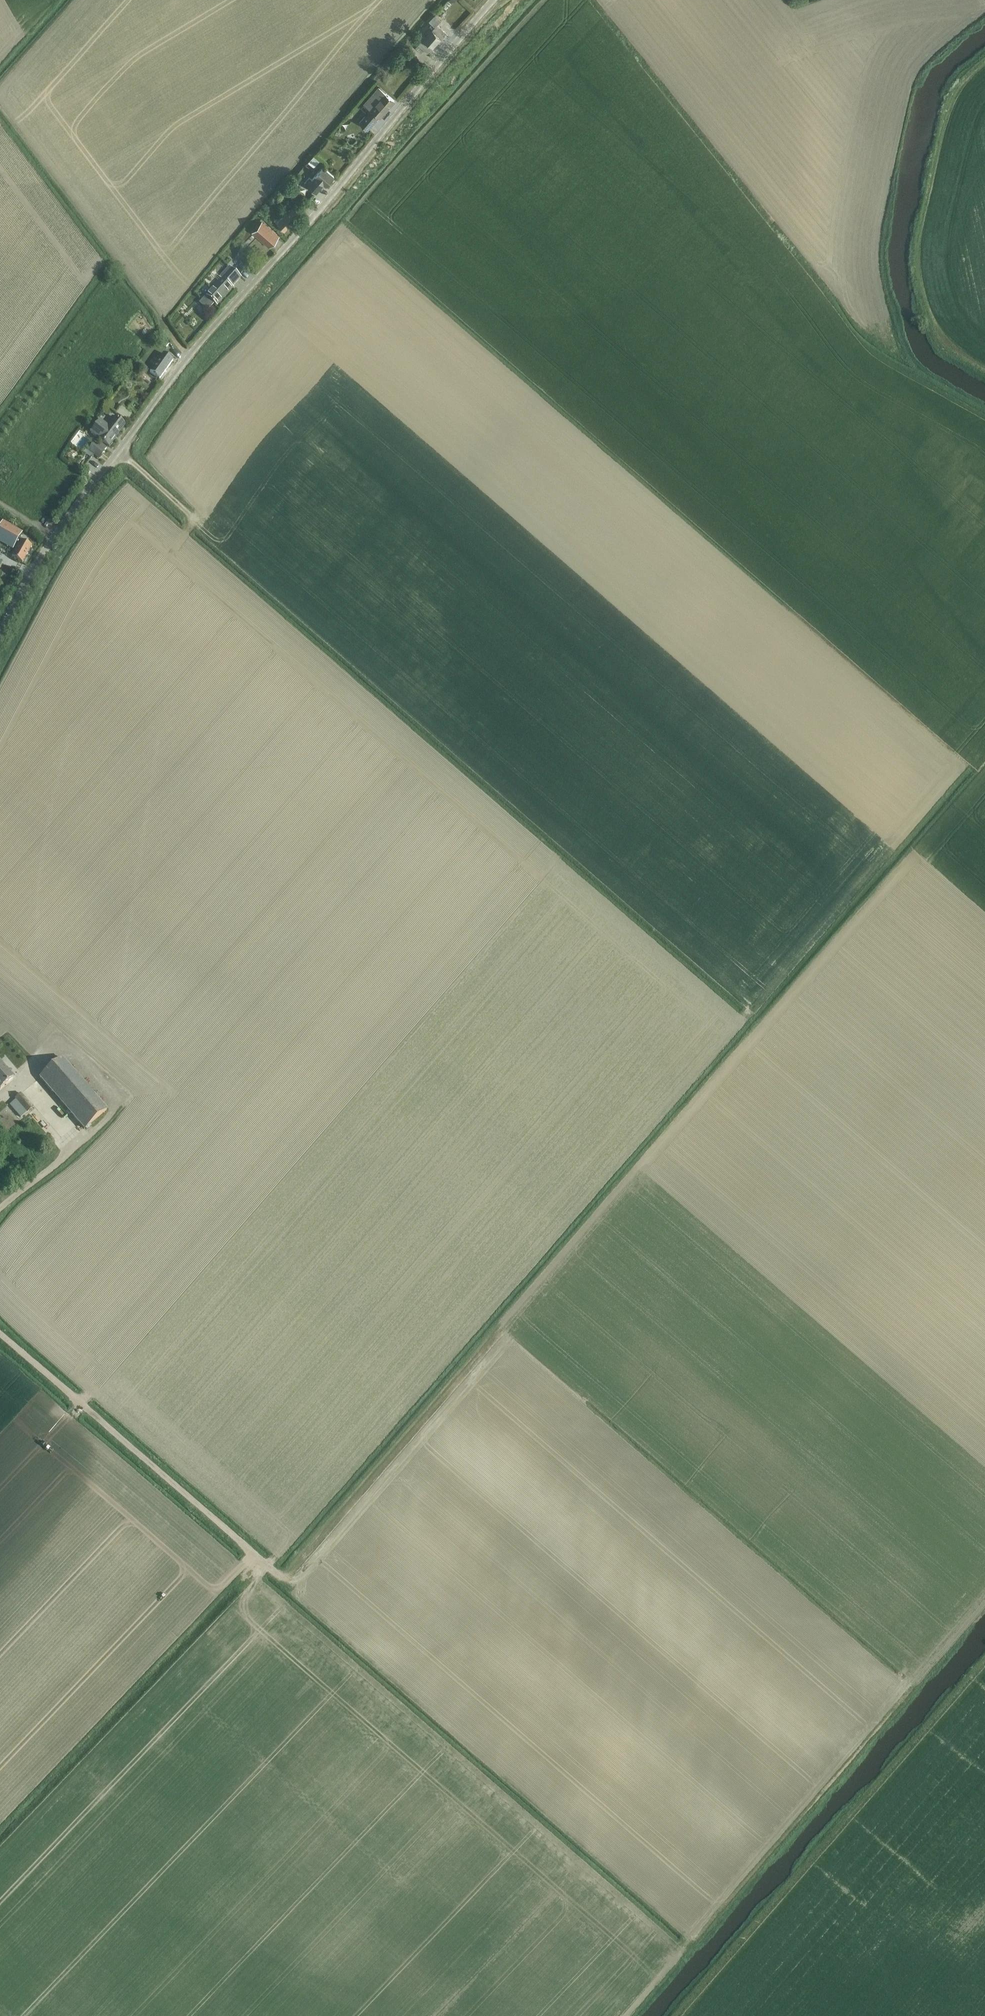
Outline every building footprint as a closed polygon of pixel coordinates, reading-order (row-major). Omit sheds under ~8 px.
[(430,21),(435,26),(416,47),(421,53),(424,49),(428,53),(433,47),(433,48),(447,34),(437,25),(442,20),(436,15),(430,21)] [(380,116),(394,100),(379,87),(365,103),(371,109),(359,122),(368,130),(377,120),(376,119),(379,116),(380,116)] [(326,185),(334,176),(323,166),(312,179),(310,177),(304,183),(315,192),(323,183),(326,185)] [(284,232),(301,214),(293,206),(276,224),(284,232)] [(262,222),(253,232),(269,246),(278,236),(262,222)] [(231,287),(240,277),(230,268),(221,277),(223,280),(208,296),(217,305),(233,288),(231,287)] [(166,337),(160,341),(165,348),(171,344),(166,337)] [(164,354),(150,372),(159,379),(173,361),(164,354)] [(133,413),(136,407),(129,403),(126,408),(133,413)] [(126,423),(133,415),(122,406),(116,414),(126,423)] [(108,446),(123,426),(113,419),(107,427),(99,421),(90,432),(108,446)] [(99,458),(104,451),(94,444),(89,450),(99,458)] [(14,531),(3,525),(2,526),(0,530),(0,540),(14,548),(15,546),(17,547),(14,554),(12,558),(20,563),(22,564),(23,562),(26,556),(32,547),(31,546),(20,540),(19,539),(21,536),(22,533),(16,530),(15,530),(15,529),(15,530),(14,531)] [(39,1077),(83,1129),(106,1109),(62,1057),(39,1077)] [(14,1077),(0,1060),(0,1087),(0,1088),(14,1077)] [(20,1093),(14,1098),(26,1113),(32,1107),(20,1093)]
